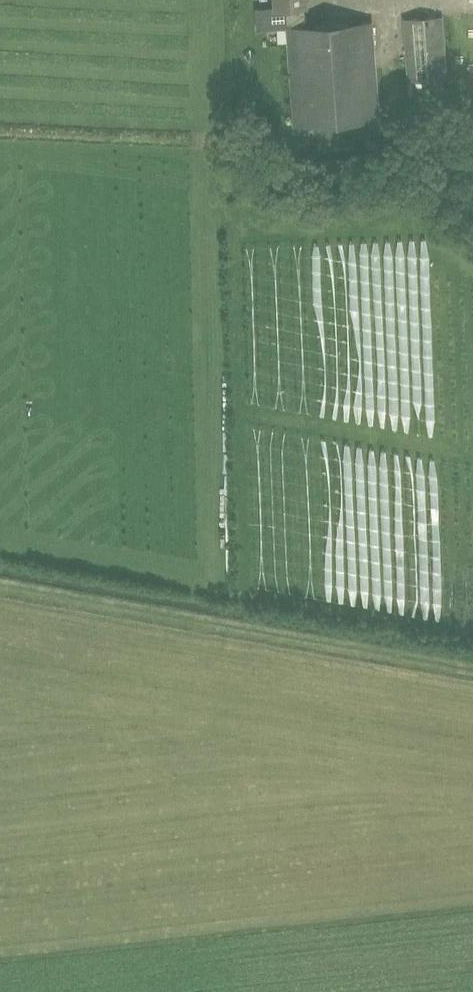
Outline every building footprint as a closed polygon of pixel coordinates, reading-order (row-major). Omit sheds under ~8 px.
[(286,26),(293,125),(379,119),(372,20),(305,25),(304,5),(305,5),(304,0),(275,0),(275,6),(274,7),(276,27),(286,26)] [(404,18),(408,79),(447,76),(442,15),(404,18)]
